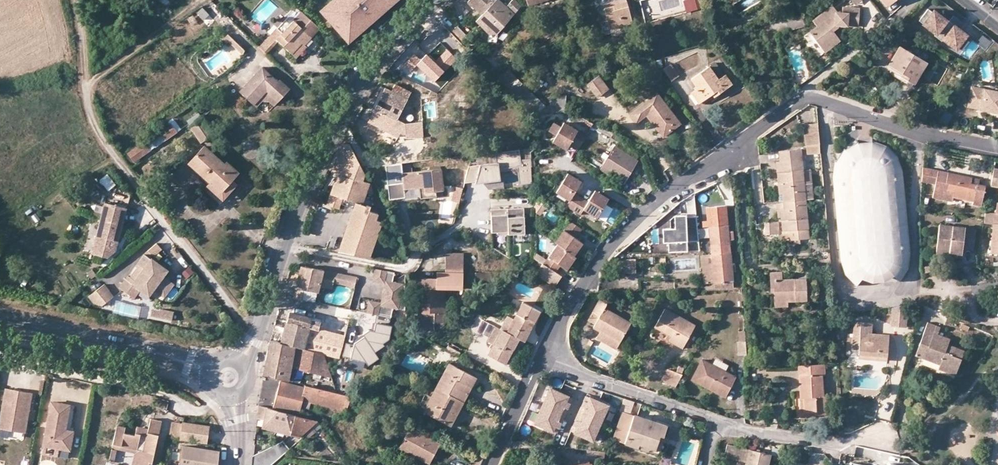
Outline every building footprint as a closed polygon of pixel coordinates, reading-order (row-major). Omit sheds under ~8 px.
[(320,7),(347,37),(389,0),(328,0),(320,7)] [(480,12),(489,3),(491,0),(466,0),(480,12)] [(489,3),(480,12),(473,20),(487,32),(488,39),(497,39),(496,29),(519,2),(516,0),(507,0),(504,4),(499,0),(491,0),(489,3)] [(632,24),(626,0),(618,0),(603,4),(607,21),(601,22),(604,36),(611,34),(610,30),(632,24)] [(699,9),(697,0),(685,0),(688,12),(699,9)] [(287,13),(294,5),(292,2),(284,11),(287,13)] [(835,35),(832,29),(829,26),(833,23),(837,23),(856,24),(858,6),(841,5),(841,11),(836,10),(831,4),(810,20),(815,25),(809,31),(820,47),(835,35)] [(287,13),(280,20),(287,26),(275,38),(277,40),(297,59),(304,51),(302,49),(306,46),(321,30),(294,5),(287,13)] [(935,11),(930,7),(921,19),(938,32),(936,34),(944,40),(945,38),(959,48),(969,34),(955,24),(953,27),(949,24),(951,21),(952,20),(949,18),(948,19),(936,10),(935,11)] [(280,20),(258,44),(259,46),(261,47),(265,51),(277,40),(275,38),(287,26),(280,20)] [(634,31),(632,24),(610,30),(611,34),(612,37),(634,31)] [(458,27),(453,33),(462,41),(467,36),(458,27)] [(240,56),(244,51),(227,34),(222,39),(240,56)] [(839,39),(835,35),(820,47),(824,51),(839,39)] [(914,79),(925,59),(899,43),(889,60),(902,68),(900,71),(913,79),(914,79)] [(264,56),(267,53),(265,51),(261,47),(259,46),(256,49),(264,56)] [(438,83),(458,64),(452,57),(455,54),(450,48),(435,63),(432,59),(426,65),(418,57),(409,66),(414,72),(421,65),(438,83)] [(900,71),(902,68),(889,60),(887,64),(900,71)] [(691,79),(697,88),(705,99),(701,102),(703,105),(732,84),(725,75),(724,75),(715,63),(691,79)] [(679,76),(670,64),(663,69),(672,81),(679,76)] [(278,80),(262,65),(239,89),(253,102),(267,88),(279,99),(289,88),(280,78),(278,80)] [(517,79),(507,70),(497,80),(507,90),(517,79)] [(911,82),(913,79),(900,71),(898,75),(911,82)] [(597,97),(607,88),(599,77),(588,85),(597,97)] [(394,81),(391,88),(384,84),(373,106),(395,117),(398,113),(409,88),(394,81)] [(971,84),(968,104),(997,109),(997,89),(971,84)] [(273,105),(279,99),(267,88),(253,102),(258,106),(263,101),(269,101),(273,105)] [(697,88),(690,93),(699,104),(701,102),(705,99),(697,88)] [(635,123),(647,115),(662,137),(671,130),(668,127),(677,120),(657,93),(629,114),(635,123)] [(557,95),(556,104),(556,112),(565,112),(566,95),(557,95)] [(545,106),(546,113),(556,112),(556,104),(545,106)] [(373,106),(367,118),(396,133),(400,125),(393,122),(395,117),(373,106)] [(393,122),(400,125),(405,125),(405,130),(424,130),(423,116),(405,117),(398,113),(395,117),(393,122)] [(548,115),(540,116),(540,129),(545,129),(545,127),(549,126),(548,115)] [(569,144),(578,149),(585,136),(581,133),(585,127),(571,118),(567,125),(562,123),(560,127),(553,123),(547,132),(555,136),(551,142),(562,149),(564,145),(567,147),(569,144)] [(202,119),(189,127),(201,143),(213,134),(202,119)] [(170,124),(177,132),(181,129),(175,120),(170,124)] [(177,132),(170,124),(159,131),(165,140),(177,132)] [(805,146),(820,145),(818,124),(803,125),(805,146)] [(159,145),(165,140),(159,131),(152,136),(159,145)] [(613,133),(611,137),(618,141),(620,137),(613,133)] [(909,248),(906,214),(902,170),(897,157),(886,146),(872,140),(870,143),(859,144),(856,141),(843,149),(834,162),(832,176),(836,221),(839,259),(845,275),(856,285),(860,278),(871,282),(883,281),(893,276),(899,282),(907,268),(910,255),(909,248)] [(151,150),(145,142),(128,153),(133,162),(151,150)] [(368,187),(368,185),(361,182),(364,174),(349,145),(341,144),(328,169),(338,174),(331,195),(332,195),(328,205),(339,209),(340,205),(342,199),(356,204),(363,204),(366,194),(373,196),(370,187),(368,187)] [(805,146),(806,154),(820,153),(820,145),(805,146)] [(203,146),(188,163),(211,183),(221,192),(232,180),(238,173),(226,162),(224,165),(203,146)] [(614,147),(601,169),(623,183),(636,161),(614,147)] [(532,181),(530,156),(520,158),(518,148),(494,151),(495,160),(468,164),(463,181),(499,177),(498,167),(517,165),(519,183),(532,181)] [(777,183),(781,183),(783,203),(804,200),(813,199),(809,170),(802,170),(802,168),(804,169),(804,161),(801,162),(801,159),(804,159),(804,149),(777,152),(778,162),(779,173),(775,174),(777,183)] [(443,188),(441,166),(403,170),(404,180),(387,181),(389,196),(405,194),(404,186),(419,184),(424,184),(424,189),(435,188),(443,188)] [(936,184),(939,172),(923,169),(923,182),(936,184)] [(572,208),(583,191),(576,187),(578,182),(575,180),(577,177),(566,171),(555,190),(568,198),(565,203),(572,208)] [(936,184),(934,197),(954,201),(954,196),(976,200),(975,203),(984,204),(987,186),(980,185),(972,183),(973,177),(939,172),(936,184)] [(114,185),(106,175),(100,180),(108,189),(114,185)] [(237,184),(232,180),(221,192),(211,183),(207,187),(223,201),(237,184)] [(436,194),(435,188),(424,189),(424,184),(419,184),(420,196),(436,194)] [(718,197),(728,196),(727,184),(717,184),(718,197)] [(459,202),(462,189),(455,188),(451,200),(459,202)] [(590,195),(583,191),(572,208),(580,212),(583,207),(597,215),(608,196),(597,189),(595,192),(592,191),(590,195)] [(707,196),(704,190),(693,194),(696,201),(707,196)] [(342,199),(340,205),(354,209),(356,204),(342,199)] [(126,206),(105,200),(101,212),(100,218),(98,225),(101,226),(94,252),(107,255),(115,249),(116,242),(112,241),(111,244),(106,243),(108,237),(112,238),(117,239),(126,206)] [(783,203),(783,210),(776,211),(776,218),(780,217),(782,242),(790,241),(790,240),(793,240),(793,243),(798,243),(798,239),(808,238),(804,200),(783,203)] [(707,226),(710,254),(700,254),(703,283),(713,283),(732,282),(732,272),(734,272),(734,265),(731,265),(730,253),(728,240),(733,239),(732,232),(728,232),(725,208),(728,208),(727,201),(713,203),(712,208),(705,208),(706,221),(707,226)] [(544,206),(541,203),(535,212),(539,215),(544,206)] [(363,204),(356,204),(354,209),(368,214),(369,211),(371,207),(363,204)] [(368,214),(354,209),(340,252),(370,258),(382,222),(376,220),(379,214),(369,211),(368,214)] [(497,235),(507,235),(507,218),(507,215),(501,215),(500,209),(490,210),(491,233),(497,233),(497,235)] [(513,217),(513,209),(500,209),(501,215),(507,215),(507,218),(513,217)] [(513,217),(507,218),(507,235),(524,235),(523,209),(513,209),(513,217)] [(675,212),(674,214),(674,225),(662,226),(663,240),(668,240),(669,252),(687,251),(687,239),(697,239),(696,215),(685,216),(685,212),(675,212)] [(990,253),(997,254),(997,214),(996,214),(986,213),(984,220),(984,223),(993,224),(990,253)] [(581,229),(569,221),(555,244),(574,256),(582,243),(575,238),(581,229)] [(763,231),(767,231),(768,234),(774,234),(773,222),(761,223),(763,231)] [(963,254),(964,249),(974,250),(976,229),(940,224),(937,251),(963,254)] [(94,252),(101,226),(98,225),(91,250),(94,252)] [(155,242),(147,249),(149,251),(152,255),(160,248),(155,242)] [(576,257),(557,245),(549,259),(561,266),(564,268),(568,263),(571,265),(576,257)] [(165,272),(155,265),(158,262),(151,257),(150,258),(146,255),(144,253),(134,266),(137,267),(141,271),(134,280),(130,277),(127,275),(118,287),(133,298),(139,289),(148,296),(153,289),(164,297),(173,283),(163,276),(165,272)] [(446,253),(445,261),(463,261),(463,253),(446,253)] [(556,274),(561,266),(549,259),(544,266),(556,274)] [(634,272),(634,259),(616,260),(617,273),(634,272)] [(443,327),(444,290),(462,289),(463,261),(445,261),(445,273),(437,273),(436,279),(423,279),(422,313),(434,314),(434,324),(434,333),(443,327)] [(168,269),(158,262),(155,265),(165,272),(168,269)] [(186,278),(193,271),(188,265),(180,271),(186,278)] [(303,290),(323,294),(325,287),(332,289),(333,282),(355,288),(357,279),(300,266),(295,288),(303,290)] [(536,277),(555,290),(563,278),(556,274),(544,266),(536,277)] [(141,271),(137,267),(130,277),(134,280),(141,271)] [(381,304),(369,302),(366,314),(376,316),(391,319),(393,309),(405,312),(405,285),(392,283),(394,273),(375,269),(373,282),(385,284),(381,304)] [(489,272),(468,273),(468,284),(490,283),(489,272)] [(813,292),(812,281),(781,281),(780,272),(768,272),(769,292),(773,292),(773,303),(786,302),(806,301),(806,292),(813,292)] [(108,289),(104,283),(88,295),(93,302),(102,304),(113,295),(108,289)] [(303,290),(295,288),(293,299),(300,300),(303,290)] [(619,343),(630,323),(604,308),(606,304),(599,299),(589,316),(597,320),(592,327),(600,332),(619,343)] [(506,316),(500,329),(523,341),(539,312),(522,302),(513,319),(506,316)] [(171,319),(173,310),(160,306),(159,310),(151,308),(150,314),(171,319)] [(900,313),(901,306),(891,308),(890,324),(904,322),(905,312),(900,313)] [(694,326),(664,309),(654,328),(667,335),(670,337),(668,341),(681,348),(694,326)] [(328,312),(323,330),(319,330),(321,322),(289,313),(281,343),(323,354),(339,358),(349,318),(328,312)] [(434,314),(422,313),(434,324),(434,314)] [(391,319),(376,316),(374,328),(369,325),(353,337),(351,355),(366,358),(368,362),(379,355),(375,350),(385,343),(383,339),(387,335),(391,319)] [(477,332),(487,337),(493,325),(483,320),(477,332)] [(888,334),(871,332),(872,322),(854,320),(853,334),(859,335),(858,349),(858,358),(886,360),(888,334)] [(949,339),(936,334),(939,327),(927,323),(920,344),(927,347),(923,359),(939,366),(937,370),(954,376),(964,351),(948,345),(949,339)] [(488,355),(509,366),(523,341),(500,329),(493,325),(487,337),(486,341),(493,345),(488,355)] [(615,349),(619,343),(600,332),(596,339),(615,349)] [(331,378),(323,354),(281,343),(270,340),(263,375),(288,381),(291,368),(331,378)] [(745,342),(737,343),(737,356),(746,355),(745,342)] [(927,347),(920,344),(915,357),(923,359),(927,347)] [(701,360),(691,379),(722,396),(733,377),(701,360)] [(449,364),(436,387),(464,402),(476,378),(449,364)] [(824,397),(823,397),(822,376),(824,376),(823,365),(797,366),(799,399),(803,400),(804,412),(814,412),(814,415),(826,415),(824,397)] [(667,367),(661,379),(675,387),(682,375),(667,367)] [(43,387),(45,374),(35,372),(32,385),(43,387)] [(305,386),(304,388),(279,382),(273,407),(299,414),(301,406),(309,408),(310,402),(345,411),(349,397),(344,396),(336,394),(305,386)] [(5,387),(0,419),(0,427),(14,430),(25,431),(31,391),(5,387)] [(451,426),(464,402),(436,387),(423,411),(451,426)] [(540,411),(535,422),(553,430),(555,426),(559,427),(562,421),(571,402),(567,400),(569,395),(551,387),(546,398),(548,399),(543,412),(540,411)] [(656,454),(665,427),(636,417),(629,415),(632,406),(634,402),(623,399),(613,396),(609,406),(620,410),(621,410),(612,440),(656,454)] [(575,432),(593,440),(598,429),(596,428),(601,416),(604,417),(609,406),(591,397),(589,402),(585,400),(573,426),(577,427),(575,432)] [(546,398),(540,411),(543,412),(548,399),(546,398)] [(803,400),(799,399),(799,416),(814,415),(814,412),(804,412),(803,400)] [(70,406),(50,402),(41,454),(68,459),(73,432),(70,431),(74,410),(73,409),(73,406),(70,406)] [(276,411),(258,406),(256,419),(263,420),(261,427),(271,429),(276,411)] [(632,406),(629,415),(636,417),(639,408),(632,406)] [(665,414),(645,407),(643,413),(663,420),(665,414)] [(296,416),(276,411),(271,429),(291,434),(296,416)] [(321,427),(317,421),(296,416),(291,434),(296,435),(301,436),(313,426),(317,431),(321,427)] [(114,445),(140,450),(137,464),(149,464),(150,463),(153,463),(160,422),(150,420),(148,431),(148,436),(136,434),(135,436),(125,435),(125,429),(117,427),(114,445)] [(183,422),(183,424),(171,422),(169,435),(181,436),(181,438),(208,443),(209,426),(183,422)] [(34,434),(36,424),(29,423),(27,433),(34,434)] [(428,464),(439,445),(409,429),(398,448),(428,464)] [(283,442),(253,456),(252,464),(271,464),(272,464),(277,460),(285,453),(290,449),(283,442)] [(113,449),(135,454),(133,464),(137,464),(140,450),(114,445),(113,449)] [(181,464),(219,464),(220,451),(184,445),(181,464)] [(744,462),(743,464),(768,464),(770,456),(727,445),(724,458),(744,462)] [(323,459),(337,461),(325,447),(319,453),(323,459)] [(603,462),(604,452),(586,449),(586,457),(596,458),(596,462),(603,462)]
